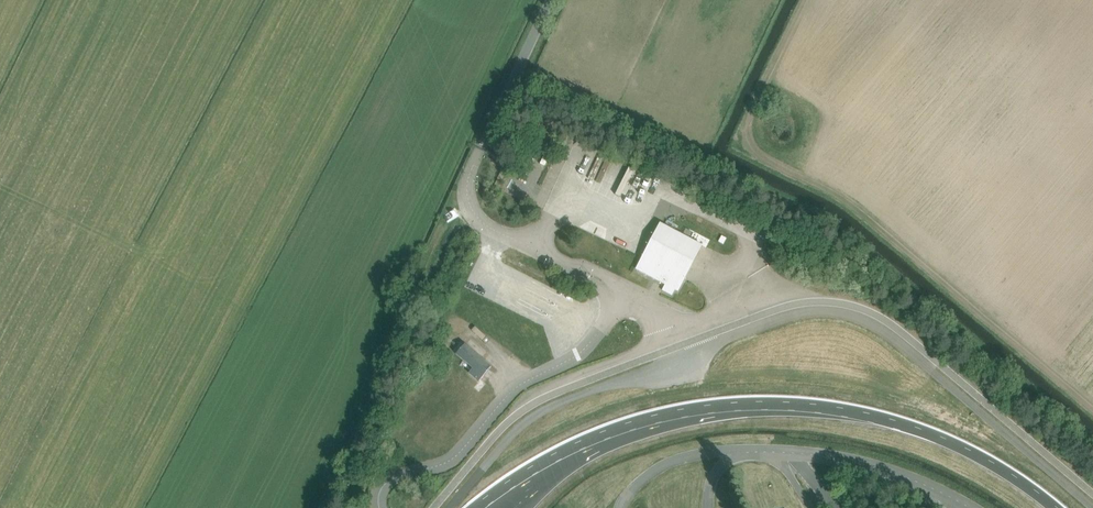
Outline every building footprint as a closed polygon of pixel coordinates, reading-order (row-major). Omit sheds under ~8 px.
[(558,182),(558,171),(546,171),(546,186),(552,186),(552,182),(558,182)] [(689,239),(669,228),(660,223),(642,257),(646,258),(639,271),(645,274),(656,280),(665,284),(664,287),(662,291),(672,296),(675,290),(681,277),(685,279),(702,246),(689,239)] [(469,373),(479,382),(492,368),(465,344),(464,345),(461,343),(454,350),(457,353),(456,354),(472,369),(469,373)]
